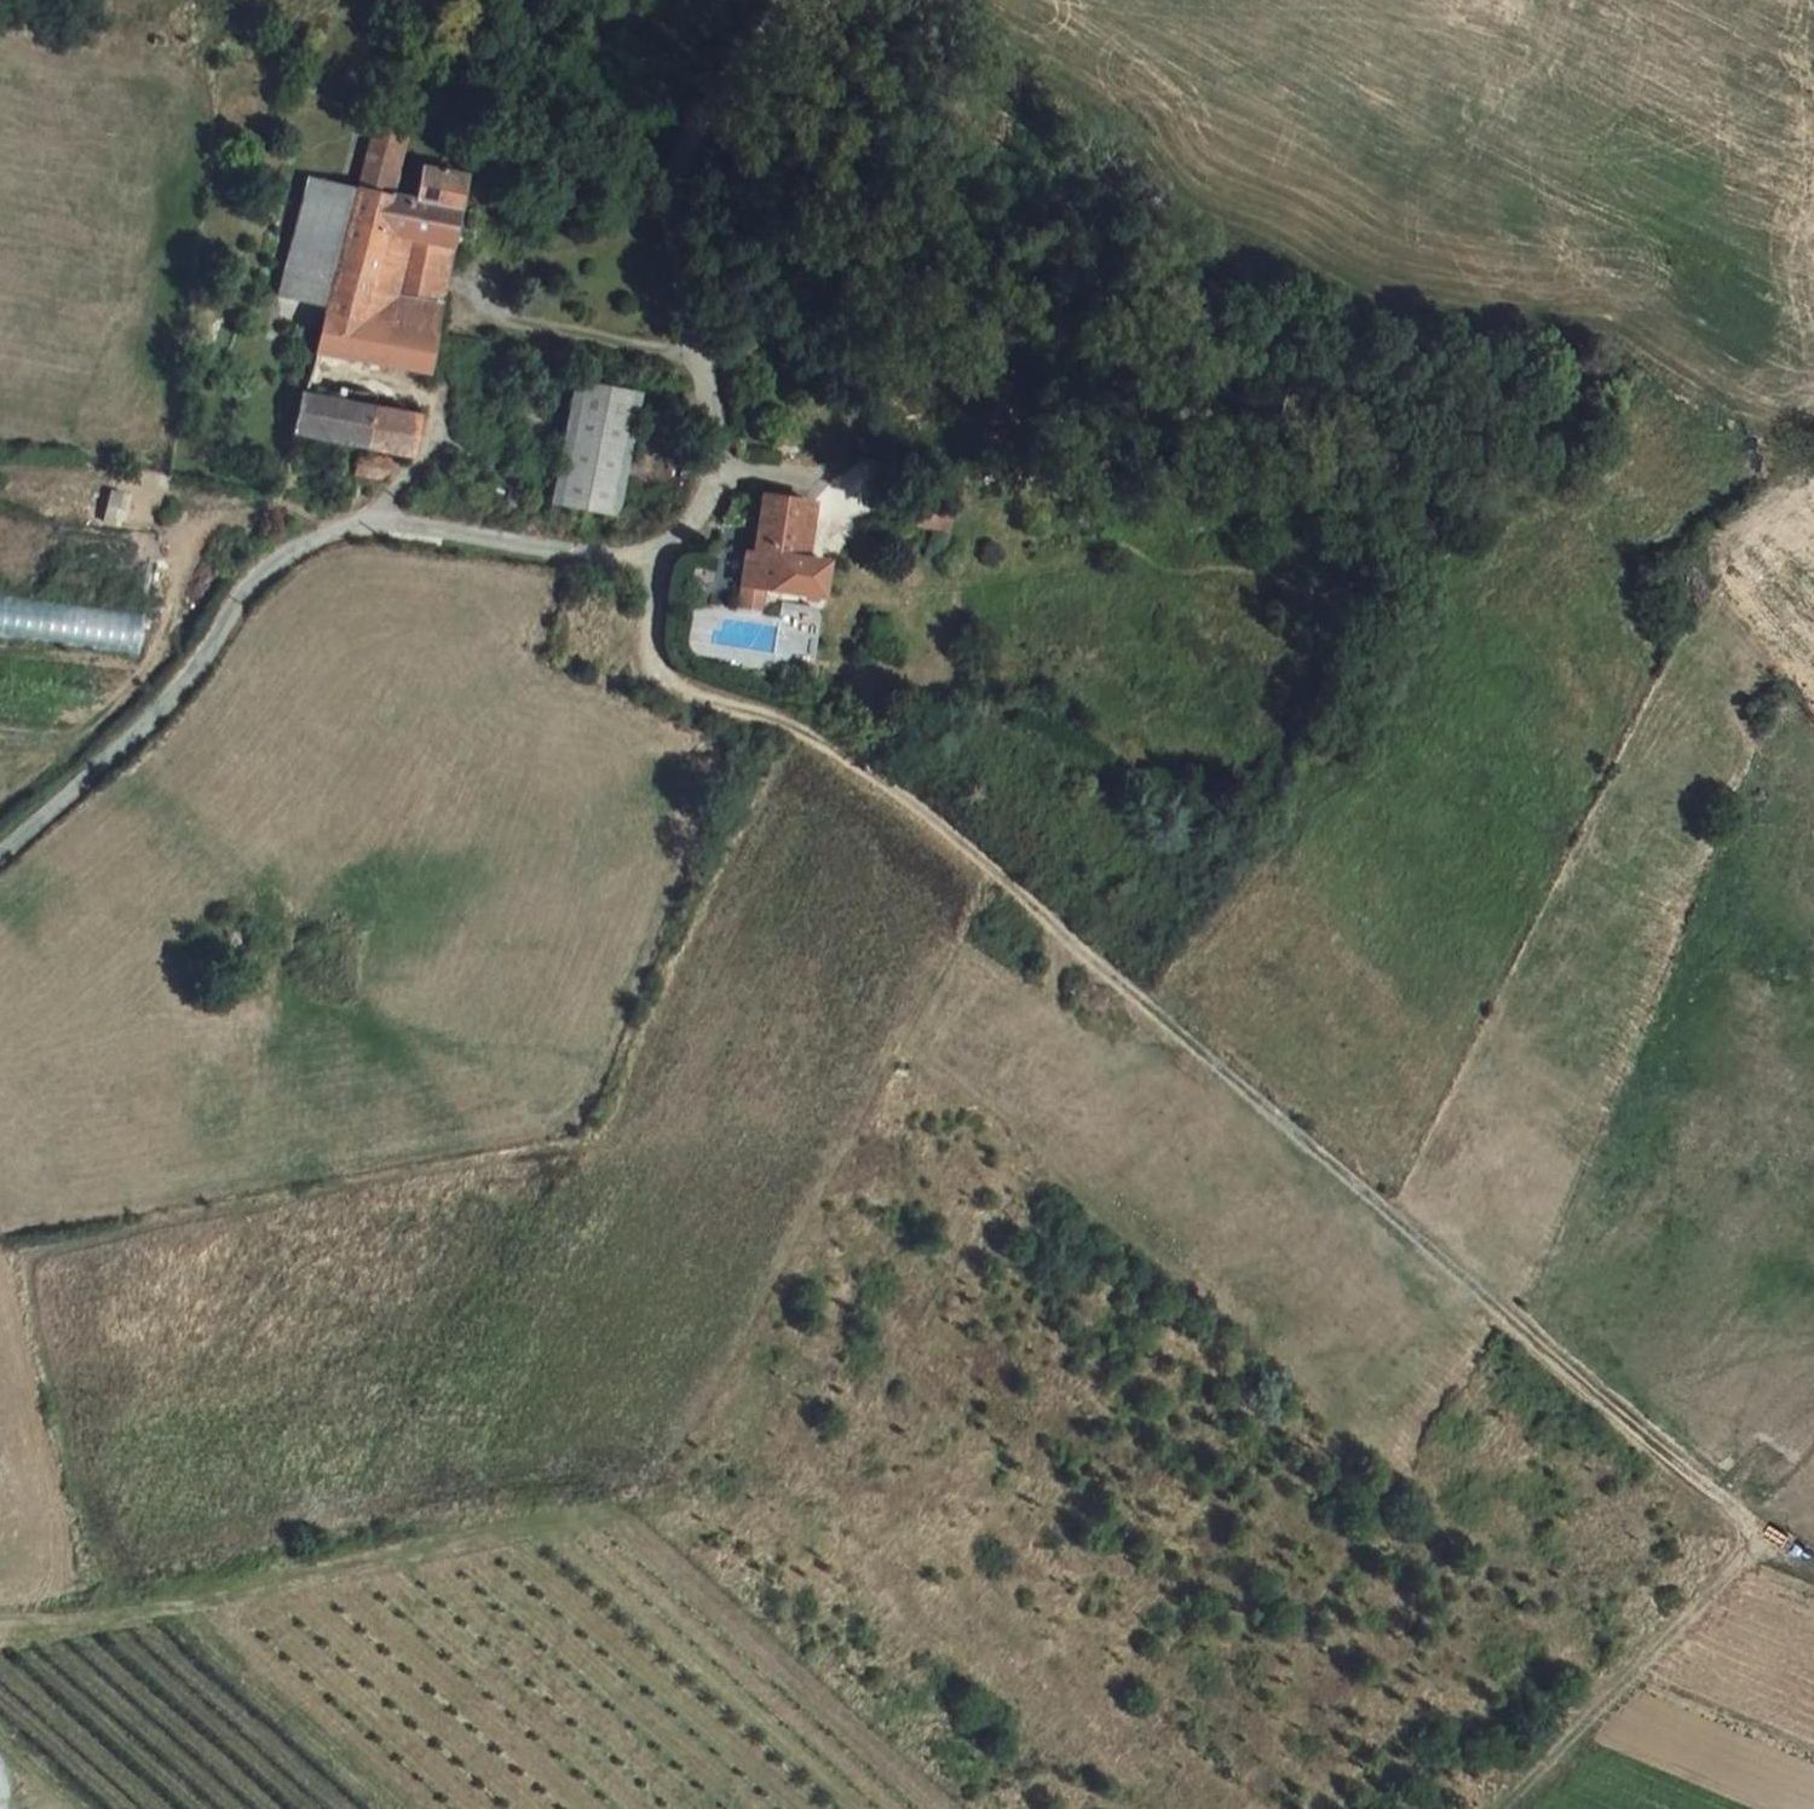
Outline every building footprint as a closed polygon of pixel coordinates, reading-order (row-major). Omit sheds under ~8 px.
[(308,292),(424,315),(458,165),(407,153),(399,185),(338,173),(308,292)] [(414,360),(424,315),(308,292),(304,309),(298,334),(349,346),(351,348),(414,360)] [(336,369),(333,380),(288,372),(277,419),(396,444),(406,395),(365,386),(368,376),(336,369)] [(536,496),(593,508),(624,392),(567,379),(536,496)] [(376,451),(343,445),(340,461),(373,468),(376,451)] [(938,504),(934,525),(901,518),(897,545),(939,553),(943,535),(959,540),(965,511),(938,504)] [(825,618),(829,585),(807,582),(812,526),(763,521),(758,579),(749,579),(746,611),(744,631),(765,633),(767,613),(825,618)] [(142,611),(0,594),(0,636),(137,652),(142,611)]
